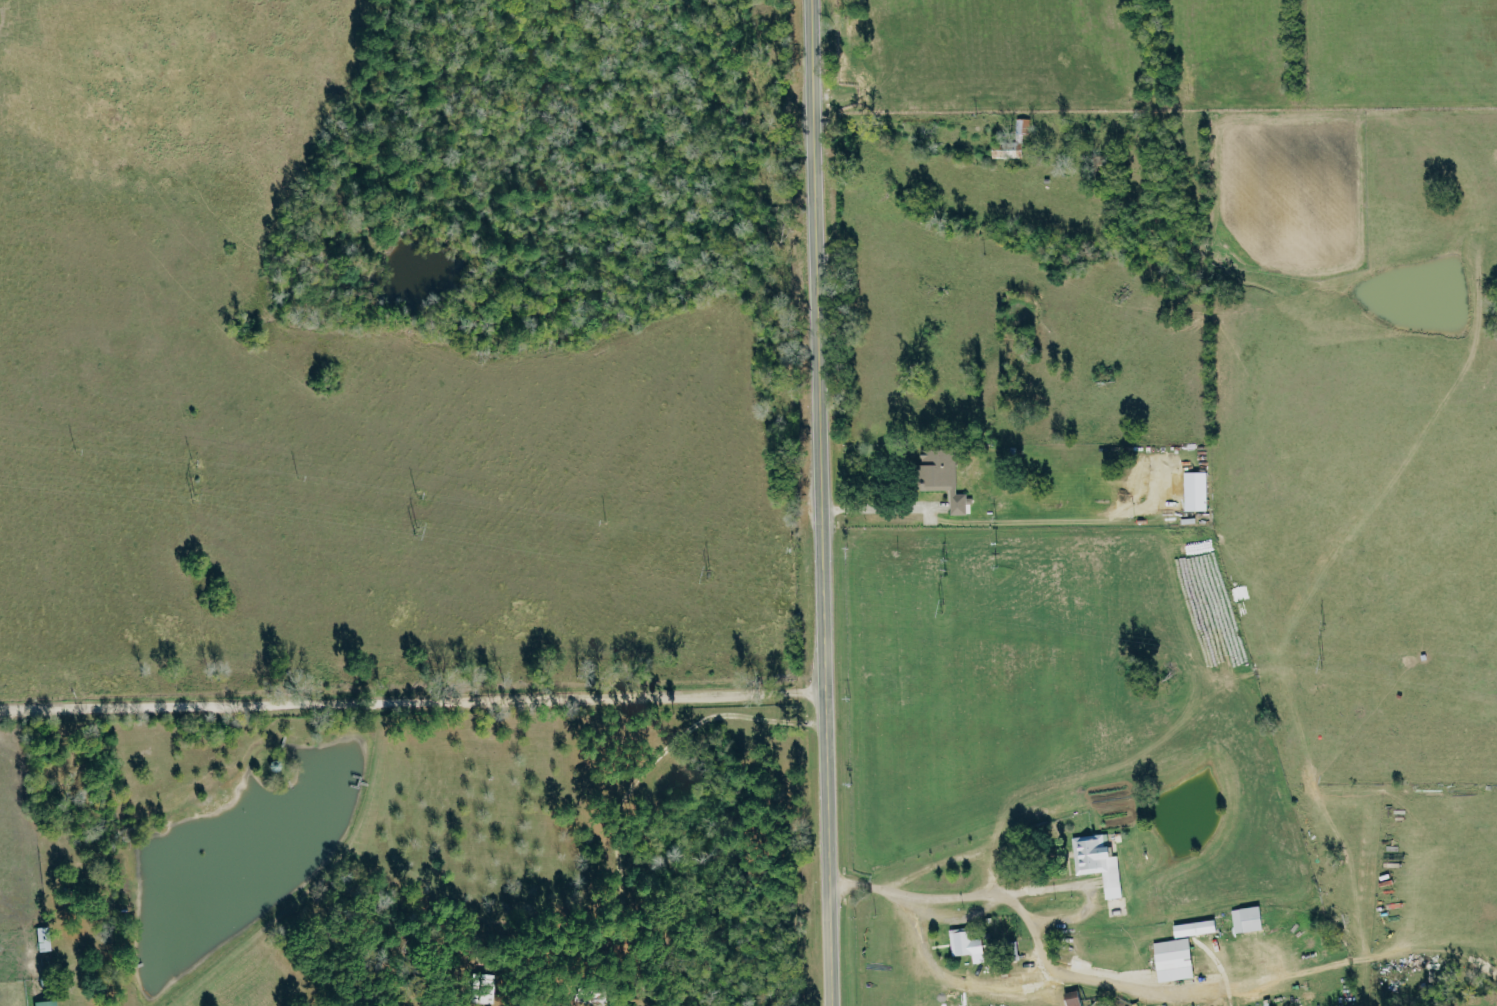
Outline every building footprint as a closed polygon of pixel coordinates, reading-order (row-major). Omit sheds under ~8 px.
[(996,157),(1029,158),(1029,119),(1019,119),(1018,143),(1000,142),(1000,146),(996,146),(996,157)] [(925,448),(925,490),(953,490),(953,514),(970,514),(970,493),(960,493),(959,448),(925,448)] [(1211,509),(1210,471),(1188,472),(1189,510),(1211,509)] [(1079,875),(1106,872),(1110,909),(1126,907),(1120,845),(1112,846),(1111,833),(1076,837),(1079,875)] [(1267,930),(1264,905),(1235,908),(1237,933),(1267,930)] [(1178,924),(1179,937),(1221,933),(1220,920),(1178,924)] [(988,952),(986,938),(974,939),(972,927),(952,930),(956,957),(988,952)] [(1157,942),(1162,982),(1199,977),(1194,937),(1157,942)] [(1071,1005),(1085,1005),(1083,990),(1069,992),(1071,1005)]
